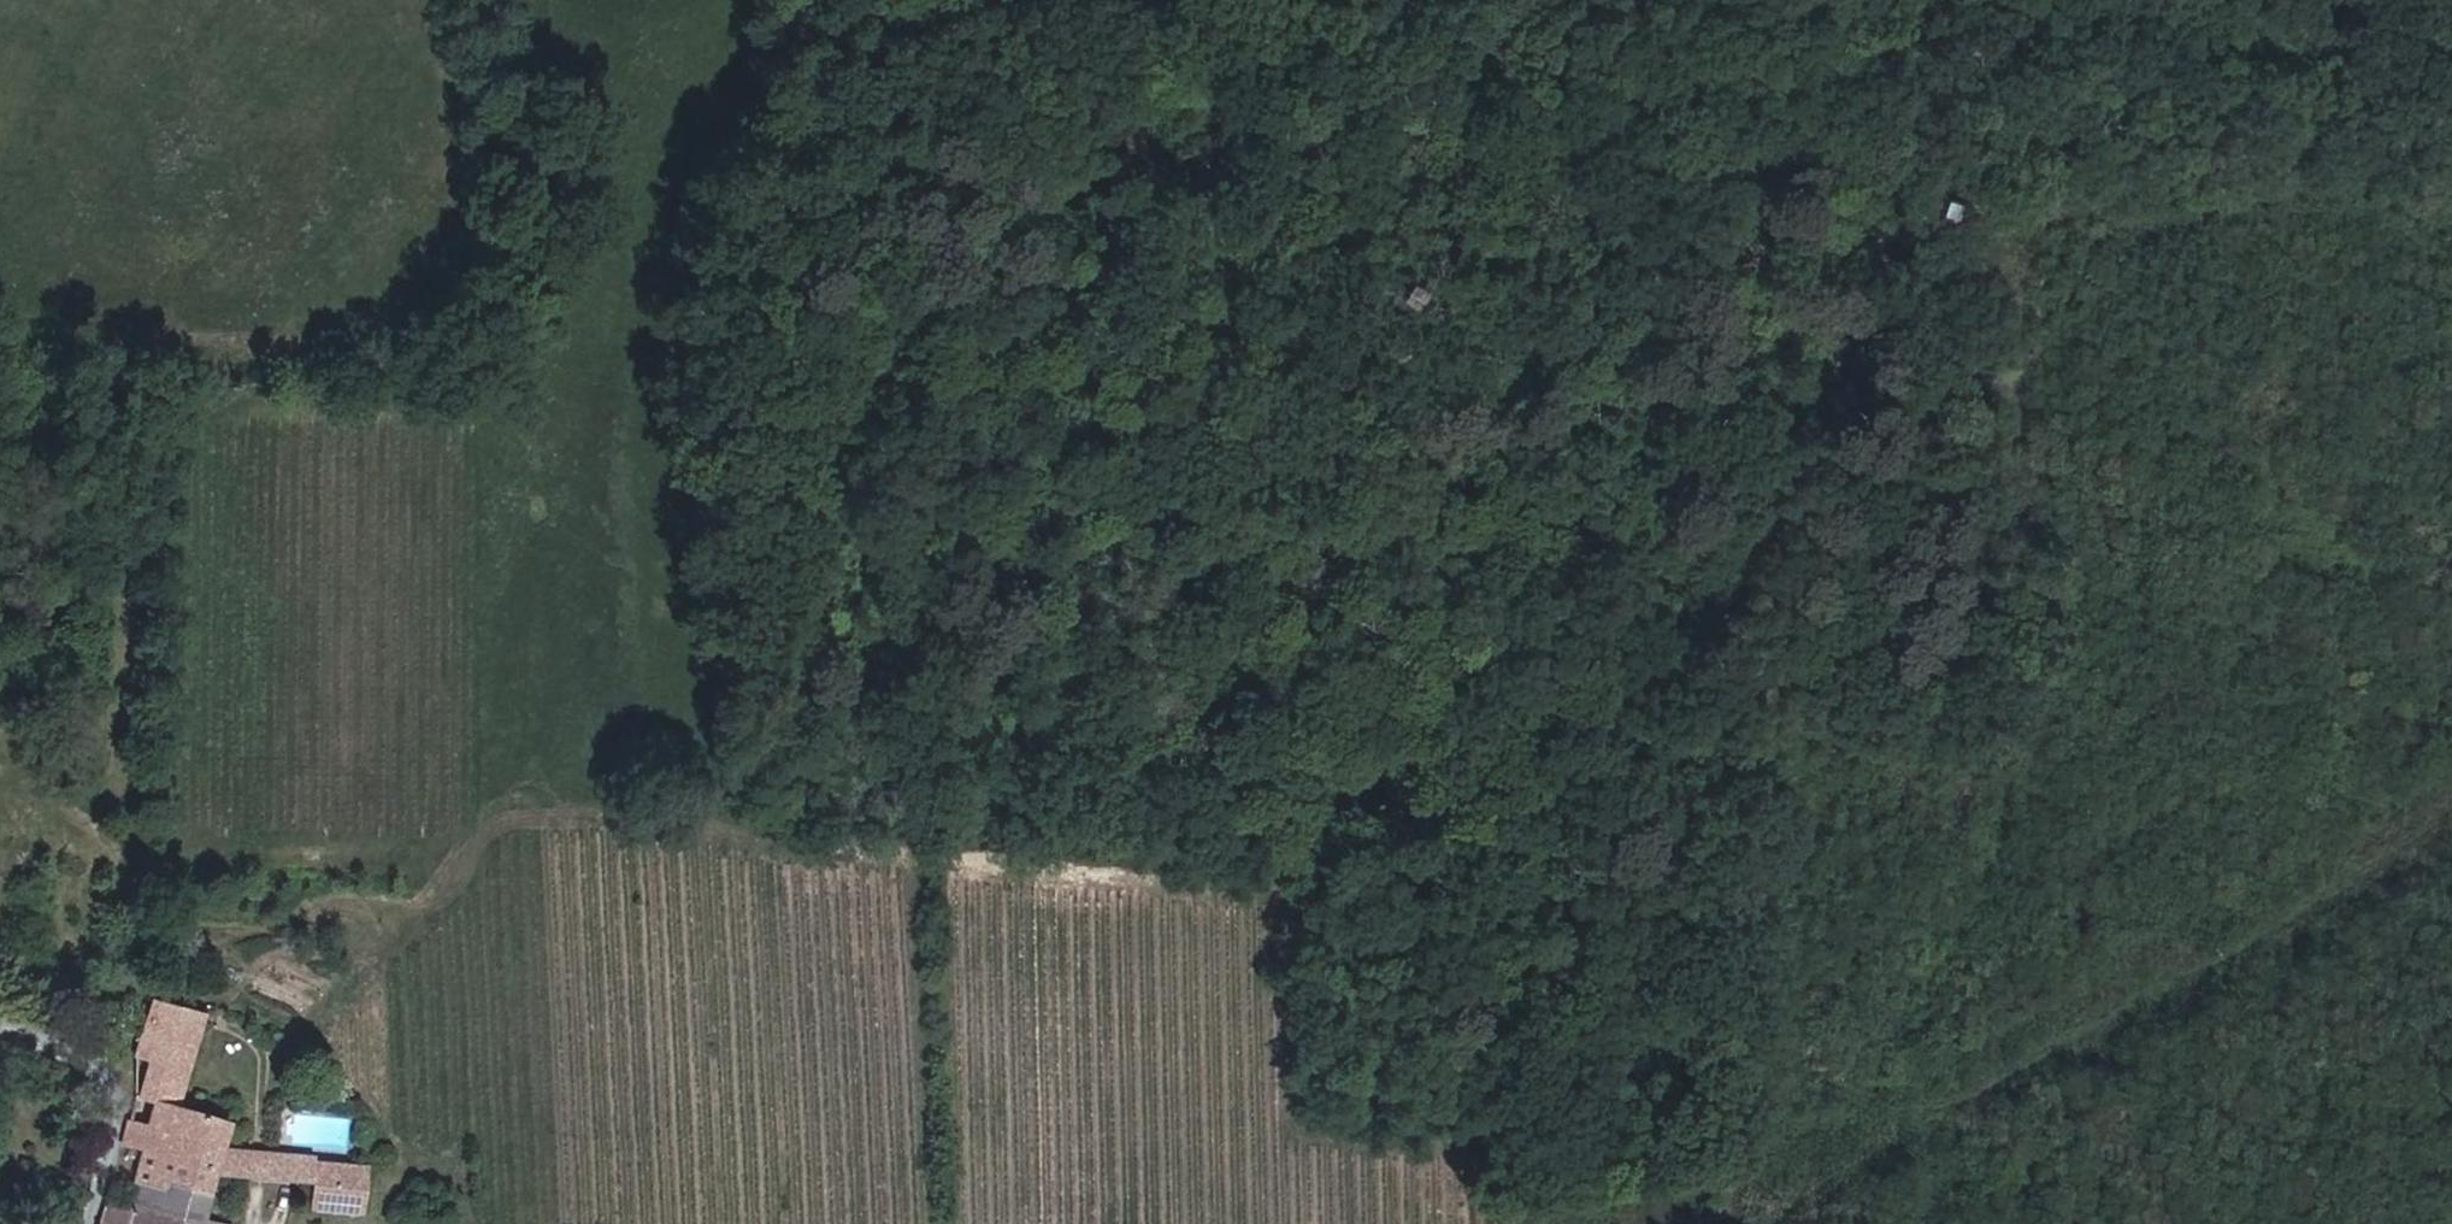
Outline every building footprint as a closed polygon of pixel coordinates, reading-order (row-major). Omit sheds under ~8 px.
[(185,1000),(142,989),(124,1050),(123,1101),(115,1132),(137,1142),(167,1151),(159,1179),(204,1192),(208,1175),(216,1145),(224,1117),(151,1096),(166,1027),(180,1028),(185,1000)] [(268,1156),(216,1145),(208,1175),(261,1186),(268,1156)] [(307,1165),(268,1156),(261,1186),(300,1194),(305,1172),(307,1165)] [(300,1194),(296,1211),(344,1223),(346,1223),(356,1186),(305,1172),(300,1194)] [(126,1186),(123,1201),(153,1212),(196,1223),(197,1223),(200,1212),(204,1192),(159,1179),(157,1184),(128,1176),(126,1186)] [(93,1223),(116,1223),(123,1201),(126,1186),(103,1179),(93,1223)] [(153,1212),(123,1201),(116,1223),(150,1223),(153,1212)] [(153,1212),(150,1223),(196,1223),(153,1212)] [(197,1223),(230,1223),(231,1220),(200,1212),(197,1223)]
